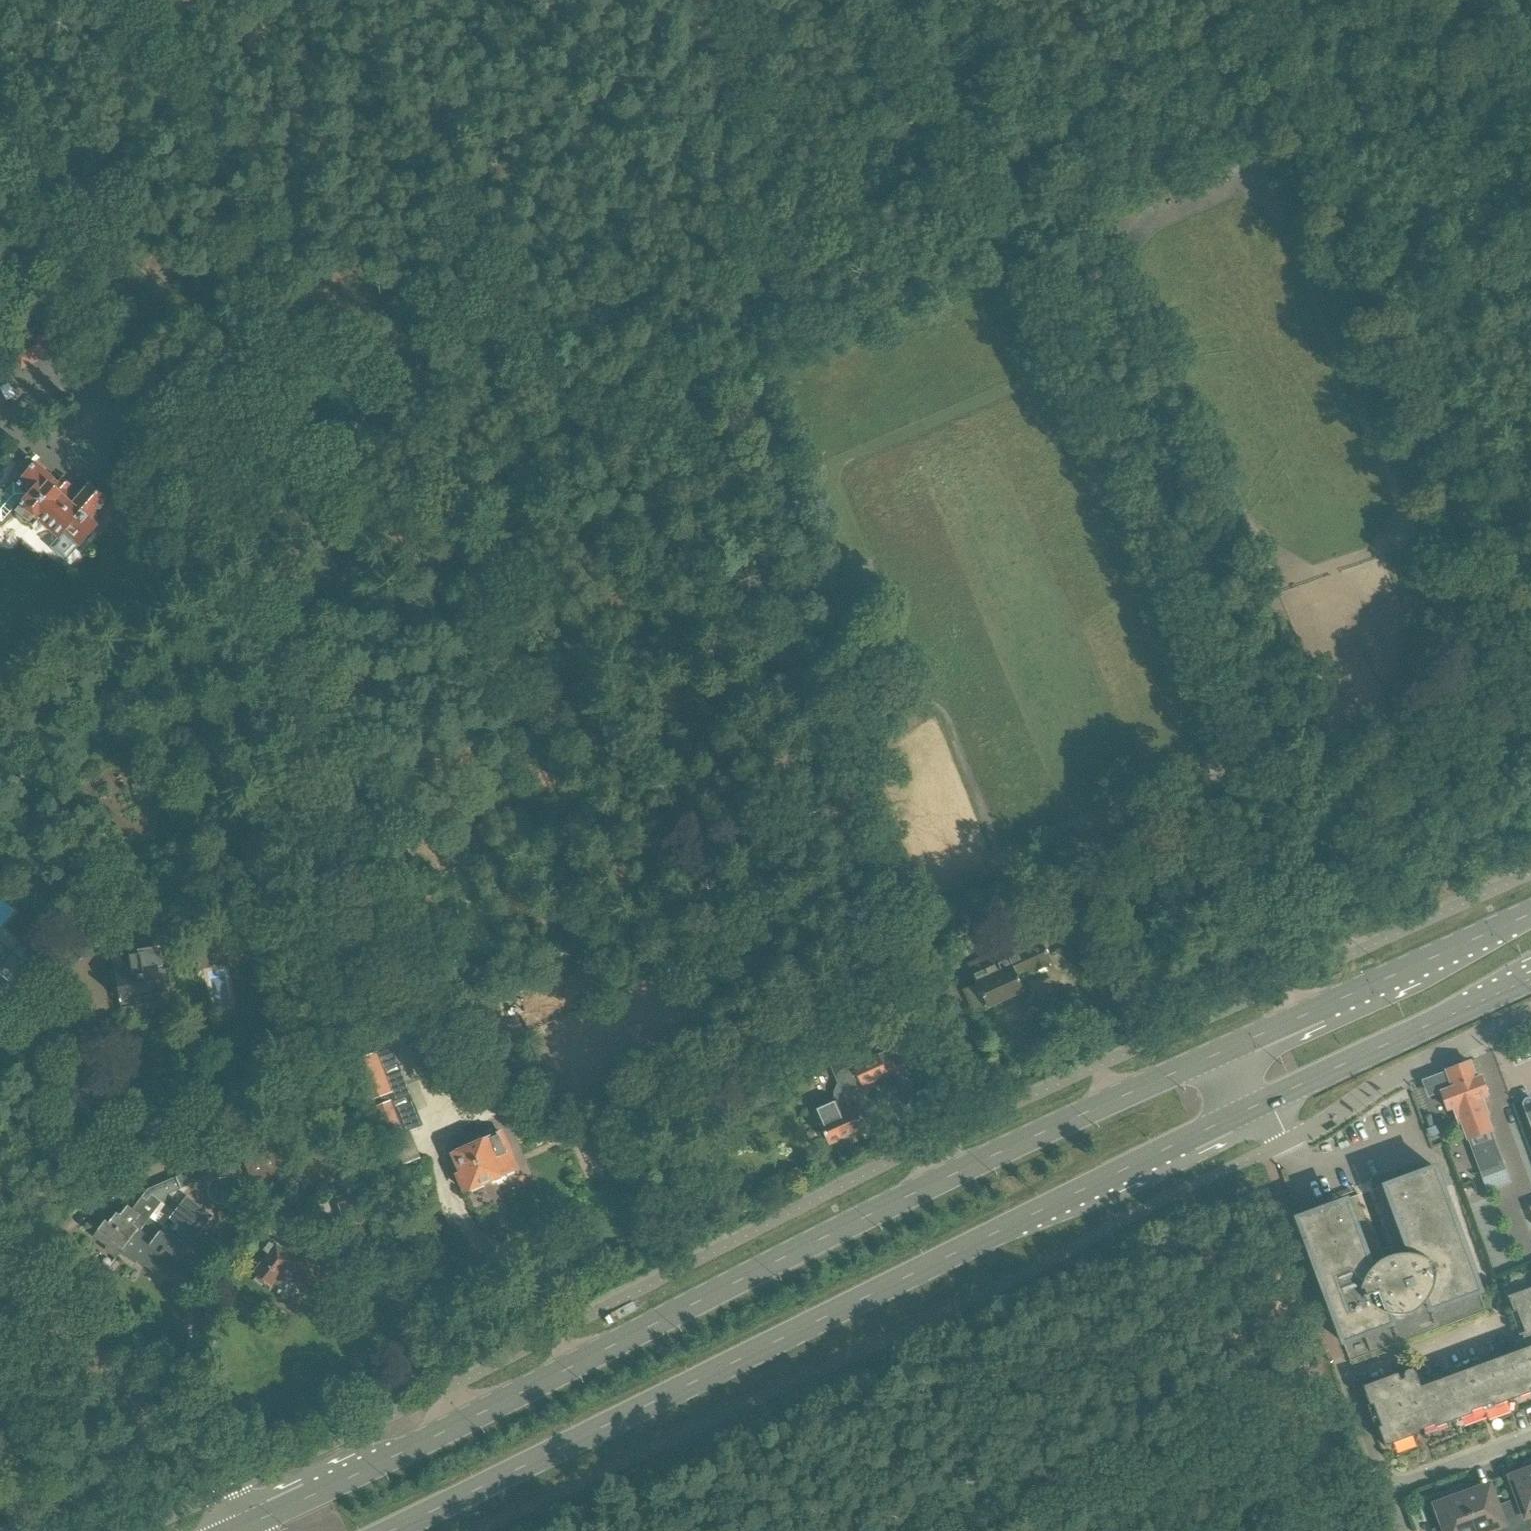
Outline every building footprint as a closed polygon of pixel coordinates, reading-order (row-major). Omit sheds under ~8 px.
[(52,354),(38,328),(7,344),(21,370),(52,354)] [(7,403),(0,388),(15,381),(7,364),(0,368),(0,406),(7,403)] [(33,528),(39,522),(58,538),(64,531),(80,545),(85,539),(88,542),(95,534),(92,531),(97,525),(89,518),(97,509),(101,509),(105,504),(104,501),(105,500),(90,485),(75,501),(65,493),(69,488),(60,480),(56,485),(27,458),(10,477),(12,479),(0,492),(0,526),(2,528),(16,513),(17,517),(17,519),(19,521),(21,524),(23,525),(25,526),(28,527),(32,527),(33,528)] [(167,937),(184,923),(175,913),(158,926),(167,937)] [(154,953),(152,942),(157,940),(150,917),(133,922),(139,943),(129,946),(130,955),(131,958),(116,960),(118,971),(112,972),(113,981),(118,980),(121,995),(119,995),(122,1009),(162,1002),(161,991),(167,990),(166,986),(172,985),(169,969),(163,970),(163,966),(158,967),(155,953),(154,953)] [(68,960),(95,956),(89,923),(62,927),(68,960)] [(1076,968),(1096,941),(1073,925),(1054,952),(1076,968)] [(1034,928),(1024,933),(1006,941),(1010,950),(991,959),(987,950),(964,961),(975,984),(964,989),(975,1012),(986,1007),(986,1008),(1005,999),(1007,1003),(1019,997),(1018,993),(1022,991),(1016,977),(1033,969),(1035,972),(1048,966),(1046,963),(1049,961),(1034,928)] [(227,957),(232,965),(243,959),(238,951),(227,957)] [(827,1104),(813,1111),(827,1143),(865,1126),(858,1112),(871,1107),(872,1104),(868,1097),(870,1092),(866,1085),(868,1084),(887,1076),(886,1075),(886,1074),(903,1066),(900,1059),(895,1048),(878,1056),(878,1055),(853,1066),(842,1041),(823,1048),(839,1084),(837,1085),(837,1087),(835,1090),(835,1093),(835,1095),(835,1098),(836,1100),(835,1101),(827,1104)] [(421,1123),(391,1045),(352,1060),(367,1099),(371,1098),(386,1136),(399,1167),(420,1158),(408,1128),(421,1123)] [(1478,1078),(1472,1062),(1447,1071),(1429,1078),(1435,1094),(1442,1092),(1449,1109),(1454,1107),(1460,1123),(1462,1123),(1468,1139),(1468,1138),(1481,1172),(1503,1164),(1491,1130),(1492,1130),(1486,1114),(1488,1113),(1484,1102),(1490,1100),(1481,1077),(1478,1078)] [(1530,1098),(1529,1098),(1528,1098),(1527,1098),(1526,1098),(1525,1099),(1524,1100),(1523,1101),(1523,1102),(1523,1103),(1523,1104),(1523,1105),(1523,1106),(1530,1128),(1530,1098)] [(496,1180),(502,1178),(503,1173),(515,1167),(508,1152),(509,1151),(501,1132),(453,1153),(465,1179),(461,1181),(465,1190),(491,1178),(496,1180)] [(216,1158),(213,1152),(202,1157),(178,1166),(181,1175),(149,1189),(133,1209),(129,1205),(121,1215),(114,1209),(94,1236),(107,1246),(105,1249),(116,1257),(138,1229),(139,1231),(162,1201),(167,1195),(186,1186),(211,1176),(229,1169),(223,1155),(216,1158)] [(1481,1291),(1434,1167),(1404,1178),(1412,1198),(1392,1205),(1410,1255),(1372,1269),(1354,1219),(1334,1227),(1326,1206),(1296,1218),(1342,1342),(1393,1324),(1389,1314),(1398,1315),(1407,1314),(1406,1311),(1411,1309),(1413,1312),(1420,1307),(1426,1300),(1430,1310),(1481,1291)] [(340,1197),(336,1198),(340,1208),(347,1230),(356,1227),(371,1223),(361,1190),(357,1191),(355,1183),(337,1189),(340,1197)] [(193,1224),(200,1215),(205,1209),(201,1206),(204,1203),(190,1193),(186,1186),(167,1195),(162,1201),(139,1231),(138,1229),(116,1257),(117,1257),(123,1249),(151,1270),(157,1263),(170,1273),(202,1231),(193,1224)] [(193,1224),(202,1231),(210,1221),(200,1215),(193,1224)] [(300,1251),(282,1249),(270,1239),(261,1251),(267,1256),(253,1274),(257,1277),(253,1282),(264,1290),(267,1285),(271,1288),(279,1278),(296,1279),(301,1291),(305,1290),(307,1297),(321,1291),(318,1284),(322,1283),(322,1282),(337,1276),(323,1242),(300,1251)] [(1363,1386),(1385,1446),(1530,1392),(1530,1287),(1508,1296),(1509,1299),(1509,1300),(1522,1333),(1520,1333),(1519,1334),(1519,1336),(1521,1335),(1522,1335),(1524,1339),(1524,1341),(1527,1347),(1446,1377),(1421,1386),(1420,1385),(1416,1373),(1415,1373),(1415,1372),(1414,1371),(1413,1370),(1412,1370),(1412,1369),(1411,1369),(1410,1369),(1409,1369),(1408,1369),(1408,1370),(1407,1370),(1406,1371),(1405,1372),(1405,1373),(1404,1373),(1404,1374),(1404,1375),(1404,1376),(1404,1377),(1405,1378),(1400,1380),(1399,1376),(1398,1373),(1363,1386)] [(1530,1528),(1530,1459),(1523,1464),(1518,1470),(1519,1471),(1520,1473),(1511,1477),(1521,1504),(1510,1508),(1518,1530),(1530,1530),(1530,1528)] [(148,1475),(154,1480),(158,1476),(152,1471),(148,1475)] [(1510,1508),(1499,1513),(1489,1485),(1479,1488),(1478,1486),(1478,1485),(1470,1483),(1463,1484),(1459,1485),(1476,1530),(1485,1530),(1495,1527),(1496,1530),(1518,1530),(1510,1508)] [(1459,1485),(1455,1487),(1449,1492),(1443,1498),(1445,1498),(1445,1501),(1436,1504),(1446,1530),(1476,1530),(1459,1485)]
